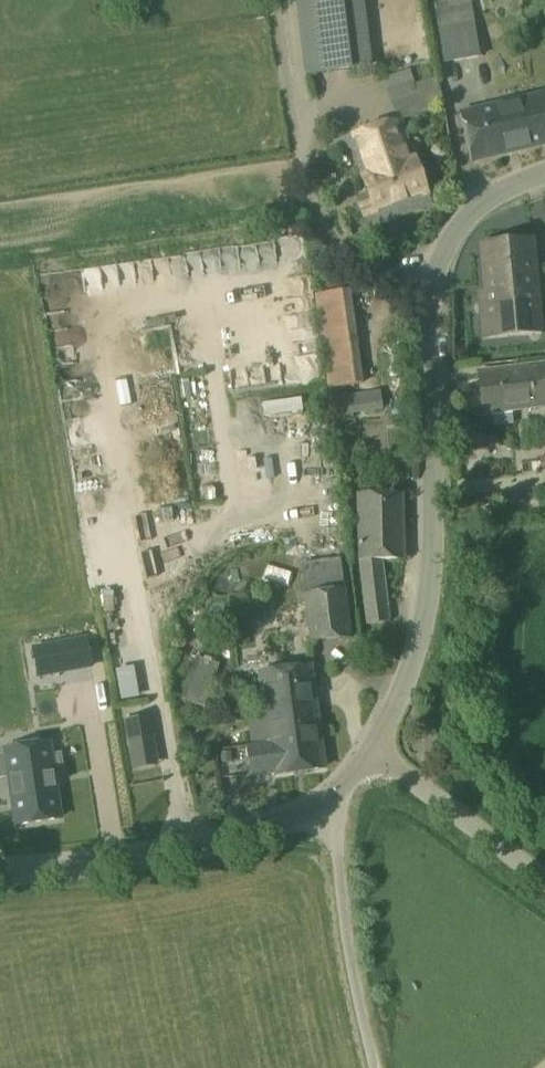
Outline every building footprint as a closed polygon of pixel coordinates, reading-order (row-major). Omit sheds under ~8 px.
[(306,76),(350,71),(350,70),(371,68),(363,0),(296,0),(306,76)] [(432,3),(443,60),(484,55),(473,0),(454,0),(432,3)] [(415,67),(384,76),(396,116),(427,107),(415,67)] [(460,113),(472,164),(513,154),(544,146),(544,93),(501,103),(460,113)] [(398,119),(330,143),(334,155),(354,148),(375,209),(405,199),(408,206),(426,200),(398,119)] [(483,296),(538,291),(534,240),(479,245),(483,291),(483,296)] [(328,388),(363,383),(350,289),(314,294),(328,388)] [(483,296),(483,291),(478,291),(482,340),(542,335),(538,291),(483,296)] [(544,405),(544,367),(478,374),(483,412),(544,405)] [(380,391),(332,399),(335,419),(383,411),(380,391)] [(389,622),(383,561),(404,560),(402,494),(357,495),(358,561),(365,625),(389,622)] [(351,638),(346,589),(303,594),(308,642),(351,638)] [(44,676),(75,670),(70,642),(32,649),(35,660),(37,677),(44,676)] [(186,703),(209,705),(214,658),(191,656),(186,703)] [(268,743),(320,736),(311,666),(259,673),(268,743)] [(129,746),(153,742),(148,714),(124,718),(129,746)] [(268,743),(273,775),(273,776),(325,769),(320,736),(268,743)] [(273,775),(268,743),(246,746),(250,778),(273,775)] [(19,838),(61,831),(49,755),(7,762),(19,838)]
